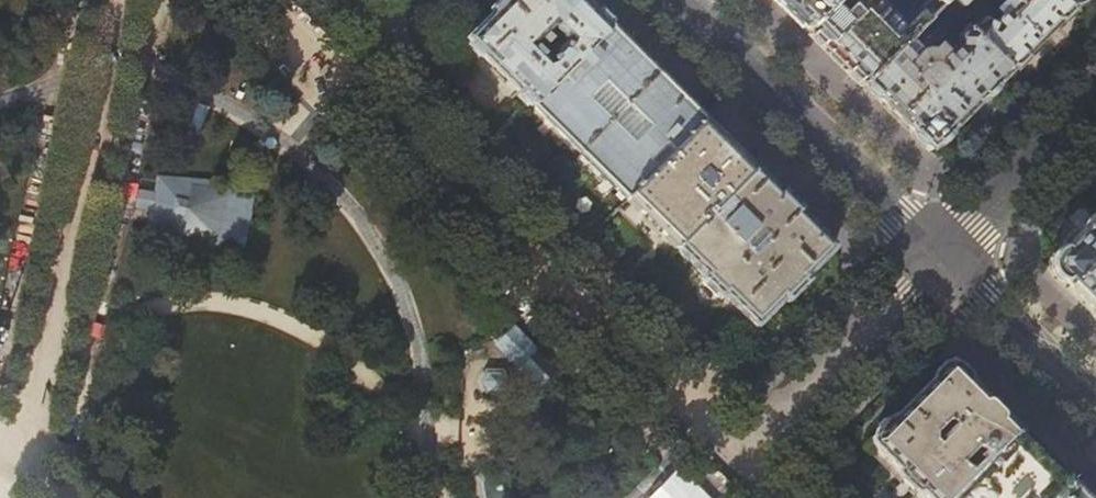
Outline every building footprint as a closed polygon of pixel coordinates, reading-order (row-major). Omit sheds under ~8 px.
[(581,0),(505,0),(490,15),(465,40),(481,55),(532,106),(610,28),(581,0)] [(808,31),(839,0),(776,0),(808,31)] [(808,31),(832,55),(863,85),(904,44),(913,35),(940,7),(933,0),(924,0),(910,15),(910,20),(901,29),(875,4),(879,0),(839,0),(808,31)] [(940,7),(956,23),(966,14),(961,8),(969,0),(947,0),(940,7)] [(1010,3),(989,25),(979,20),(975,24),(971,19),(961,28),(1006,73),(1043,35),(1073,5),(1074,6),(1080,0),(1007,0),(1010,3)] [(961,28),(956,23),(940,7),(913,35),(920,42),(937,25),(942,24),(951,32),(953,30),(957,35),(952,40),(951,50),(932,69),(928,68),(925,69),(923,71),(914,61),(918,57),(904,44),(863,85),(896,118),(929,151),(971,109),(1006,73),(961,28)] [(634,52),(610,28),(532,106),(579,153),(657,75),(634,52)] [(681,98),(657,75),(579,153),(605,178),(626,199),(704,121),(681,98)] [(729,146),(704,121),(626,199),(677,249),(754,171),(729,146)] [(754,171),(677,249),(704,276),(760,333),(784,309),(787,311),(809,290),(806,287),(838,254),(796,213),(754,171)] [(148,212),(145,230),(231,252),(246,246),(255,197),(252,192),(155,177),(152,190),(137,187),(133,210),(148,212)] [(1089,224),(1061,251),(1056,256),(1053,261),(1052,266),(1052,272),(1095,316),(1095,216),(1089,224)] [(514,327),(494,347),(519,370),(538,350),(514,327)] [(1018,432),(991,402),(968,377),(962,371),(953,369),(944,372),(940,373),(935,378),(932,380),(931,384),(894,421),(893,420),(873,441),(874,442),(873,443),(874,445),(868,451),(914,497),(913,497),(952,497),(968,482),(1018,432)] [(503,397),(508,384),(503,371),(486,372),(480,384),(485,397),(503,397)] [(1018,432),(968,482),(952,497),(1053,497),(1068,482),(1045,459),(1018,432)] [(1068,482),(1053,497),(1088,497),(1068,482)]
